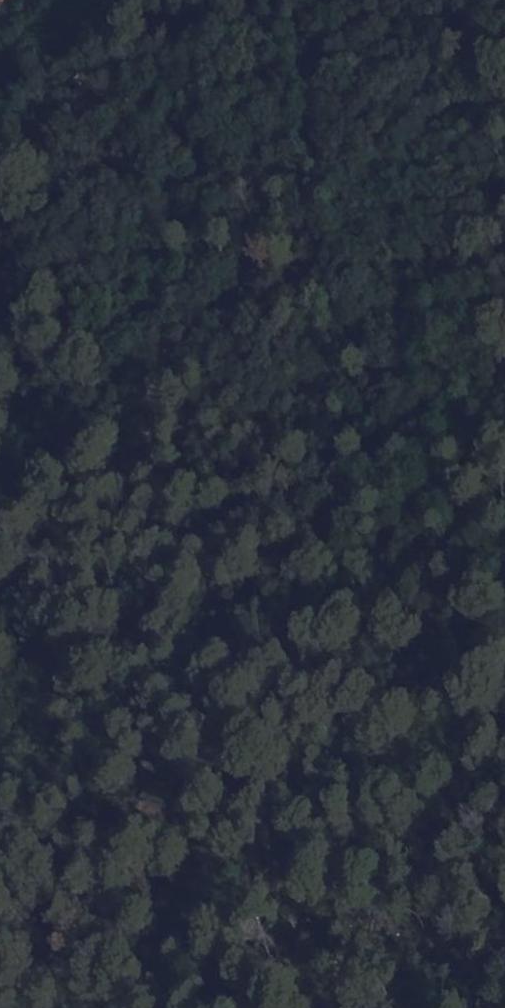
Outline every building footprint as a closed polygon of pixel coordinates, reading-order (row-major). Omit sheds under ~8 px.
[(14,0),(0,0),(0,13),(14,0)]
